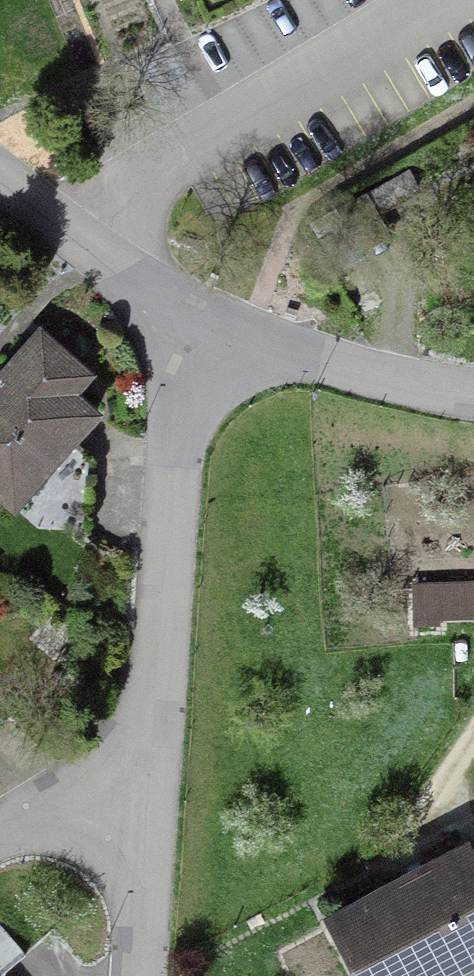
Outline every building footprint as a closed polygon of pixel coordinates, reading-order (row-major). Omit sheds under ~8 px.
[(418,191),(408,172),(367,194),(377,213),(418,191)] [(16,510),(105,404),(81,384),(98,364),(42,317),(0,367),(0,497),(16,510)] [(413,579),(413,624),(439,623),(439,615),(473,614),(473,578),(413,579)] [(470,829),(322,906),(359,975),(445,975),(473,961),(473,838),(470,829)]
